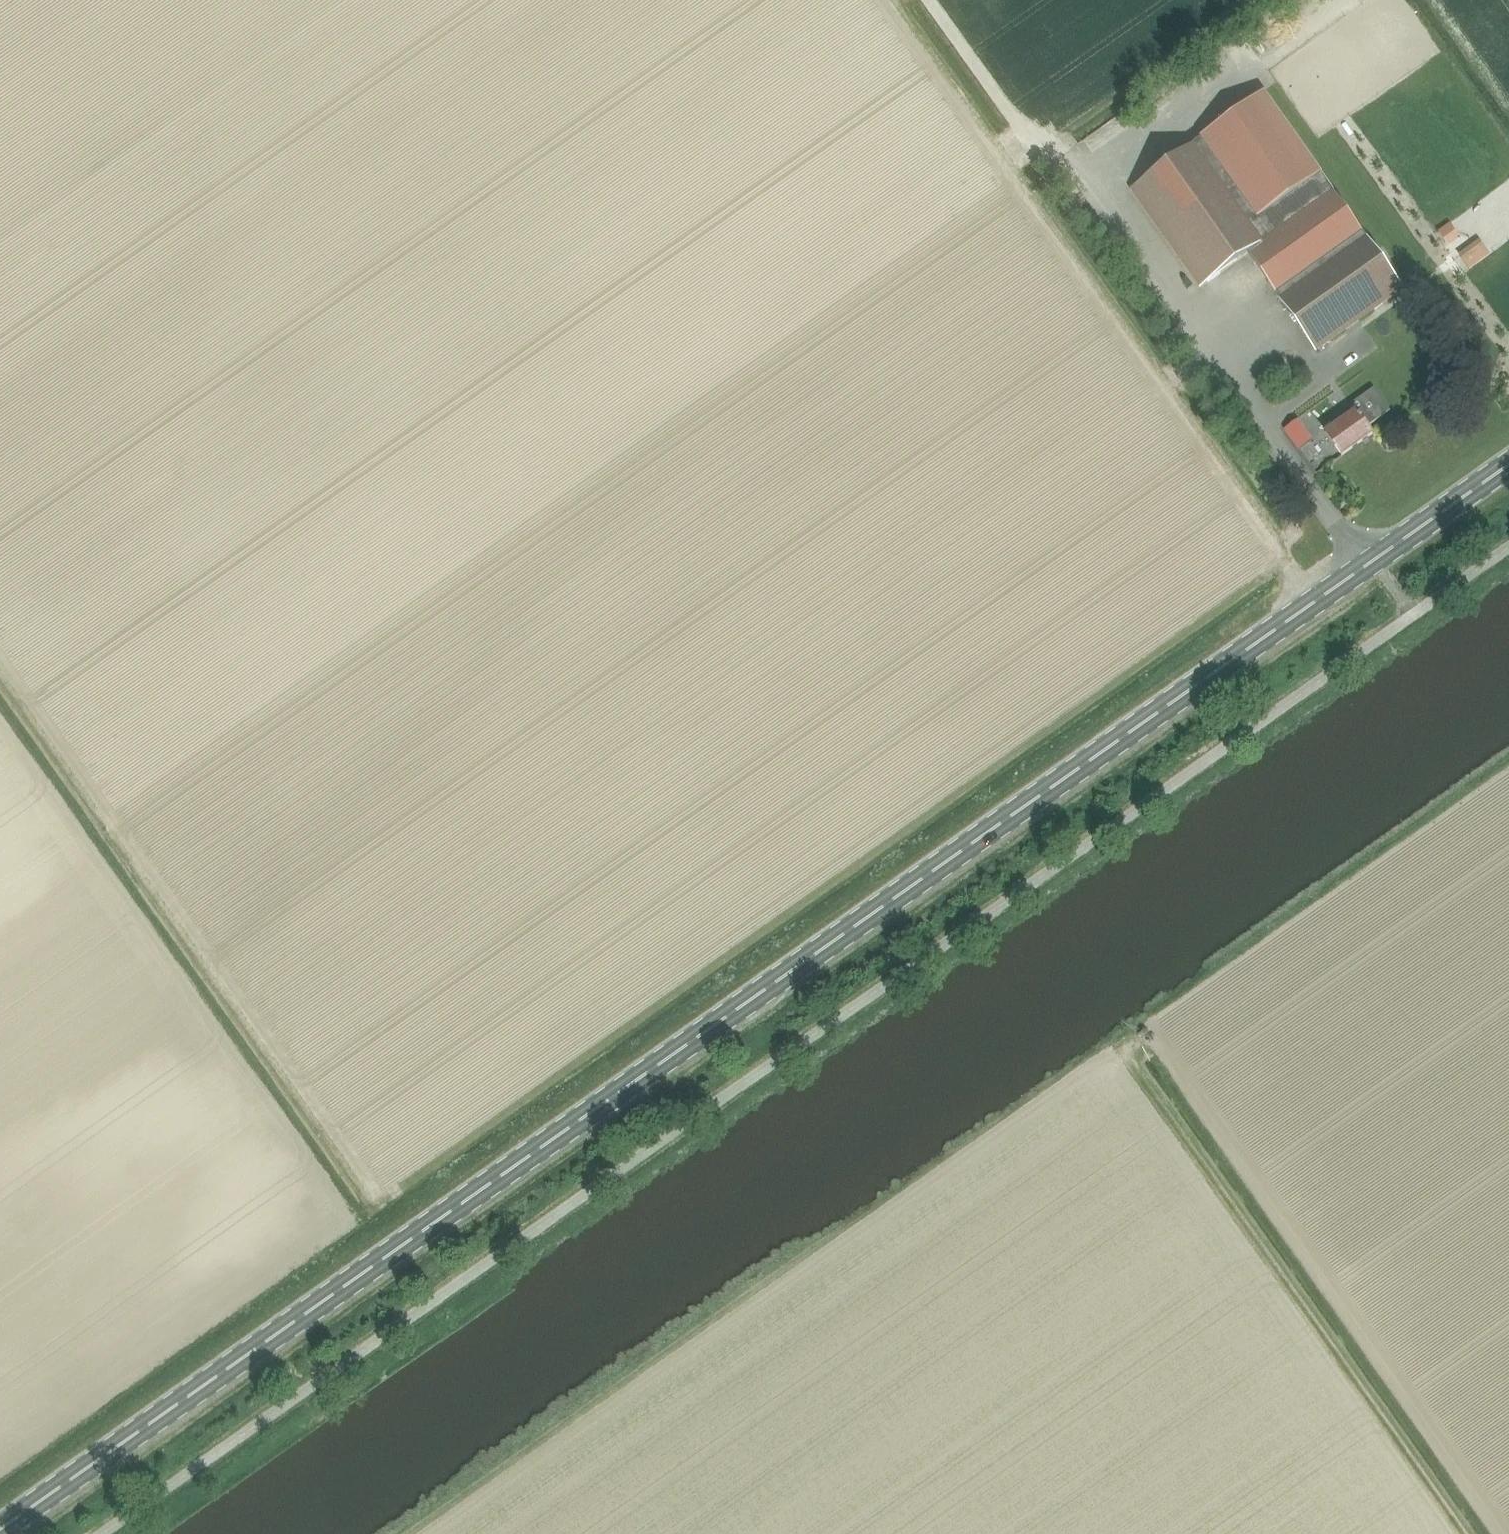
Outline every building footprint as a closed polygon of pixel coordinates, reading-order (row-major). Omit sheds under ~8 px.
[(1275,292),(1362,231),(1265,92),(1129,189),(1200,288),(1247,255),(1275,292)] [(1362,231),(1275,292),(1316,350),(1403,289),(1362,231)] [(1342,455),(1373,434),(1368,427),(1390,411),(1374,388),(1351,404),(1356,411),(1325,432),(1342,455)] [(1265,472),(1274,467),(1268,457),(1259,463),(1265,472)]
